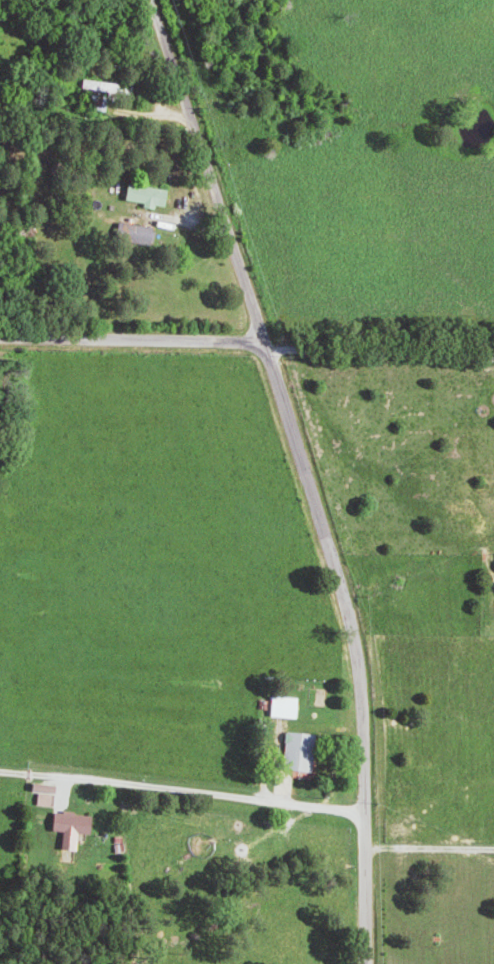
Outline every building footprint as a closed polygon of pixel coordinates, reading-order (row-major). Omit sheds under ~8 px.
[(139,83),(90,81),(89,90),(138,92),(139,83)] [(174,207),(178,190),(140,182),(135,201),(164,207),(164,205),(174,207)] [(165,228),(128,223),(125,240),(163,245),(165,228)] [(273,716),(303,717),(304,697),(274,696),(273,716)] [(317,733),(288,731),(287,769),(315,771),(317,733)] [(58,785),(34,782),(33,790),(42,791),(40,804),(56,806),(58,785)] [(66,831),(64,849),(79,850),(80,833),(94,834),(95,814),(55,811),(54,830),(66,831)]
